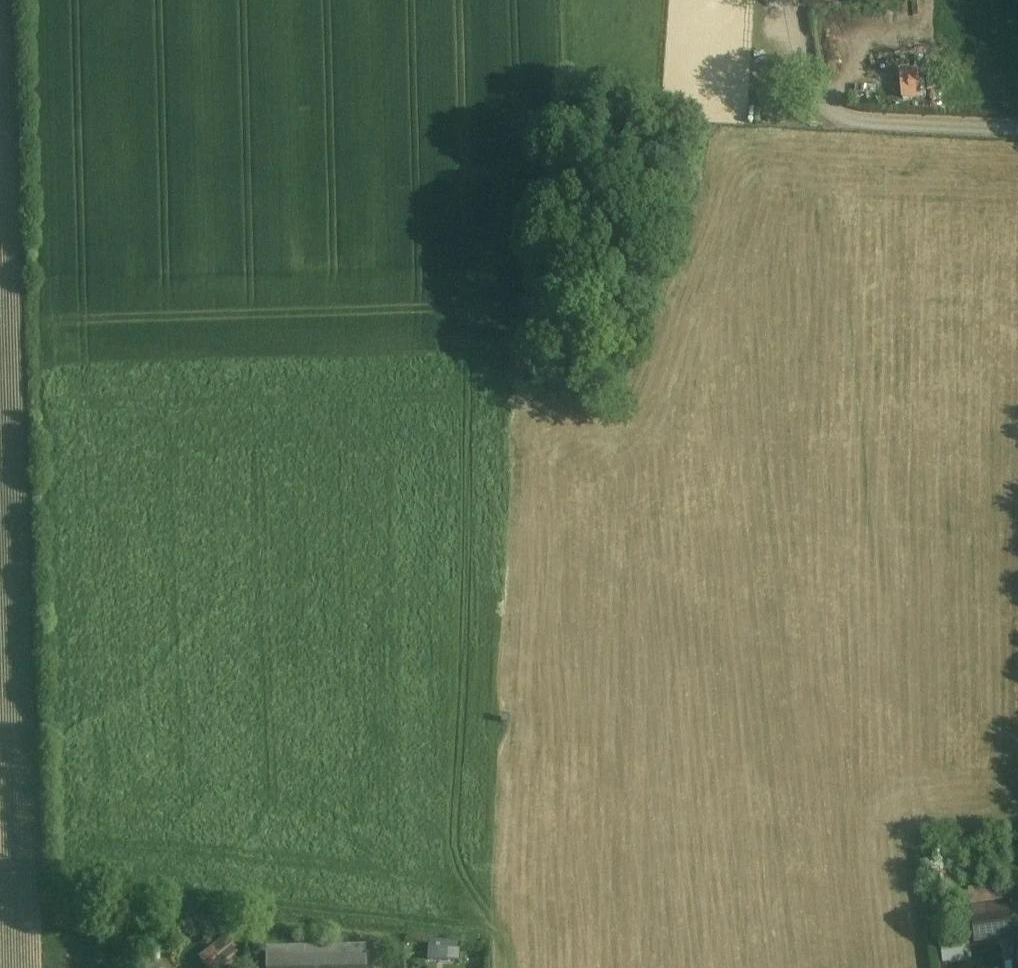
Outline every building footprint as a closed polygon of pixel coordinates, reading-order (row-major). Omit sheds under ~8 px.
[(979,902),(1011,900),(1010,885),(978,886),(979,902)] [(972,918),(975,941),(1012,937),(1009,914),(972,918)] [(203,956),(212,967),(217,967),(243,948),(231,933),(203,956)] [(432,961),(466,962),(466,940),(433,939),(432,961)] [(264,950),(264,967),(365,967),(365,948),(264,950)]
